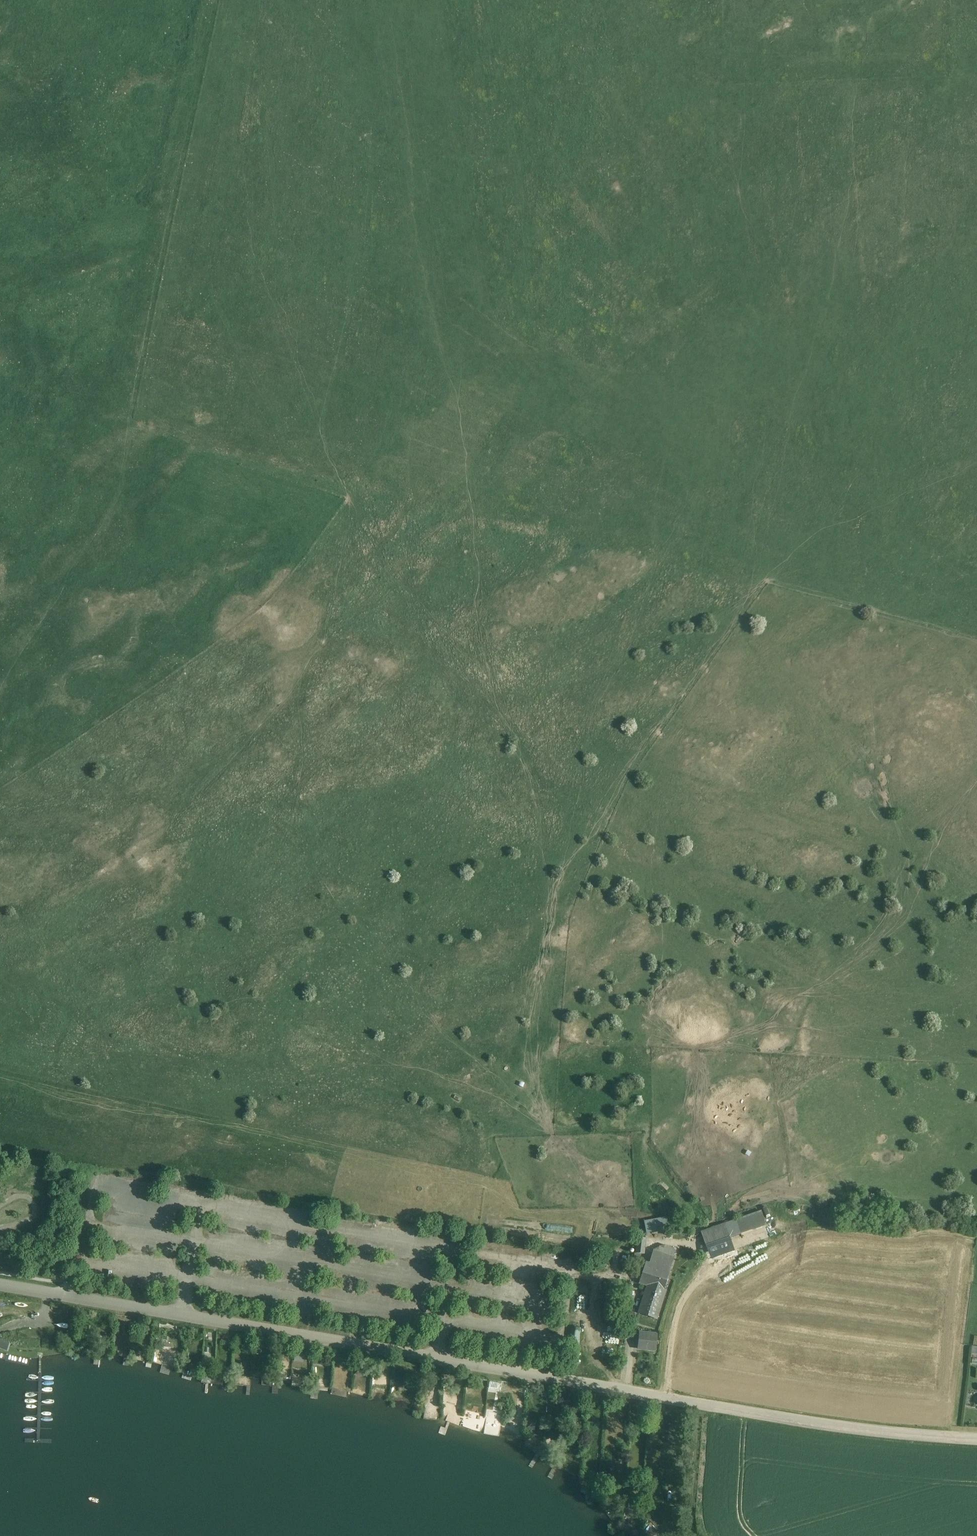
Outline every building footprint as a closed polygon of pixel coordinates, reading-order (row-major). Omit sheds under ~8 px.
[(761,1211),(735,1220),(740,1233),(766,1224),(761,1211)] [(646,1233),(668,1232),(667,1218),(645,1219),(646,1233)] [(726,1224),(700,1233),(705,1246),(730,1237),(726,1224)] [(646,1240),(638,1238),(636,1254),(644,1255),(646,1240)] [(763,1245),(766,1253),(782,1246),(779,1238),(763,1245)] [(674,1258),(654,1252),(649,1268),(646,1267),(640,1284),(648,1286),(663,1292),(674,1258)] [(663,1292),(648,1286),(638,1313),(656,1319),(665,1292),(663,1292)] [(656,1335),(640,1334),(638,1350),(654,1351),(656,1335)] [(590,1353),(617,1354),(618,1341),(591,1340),(590,1353)]
